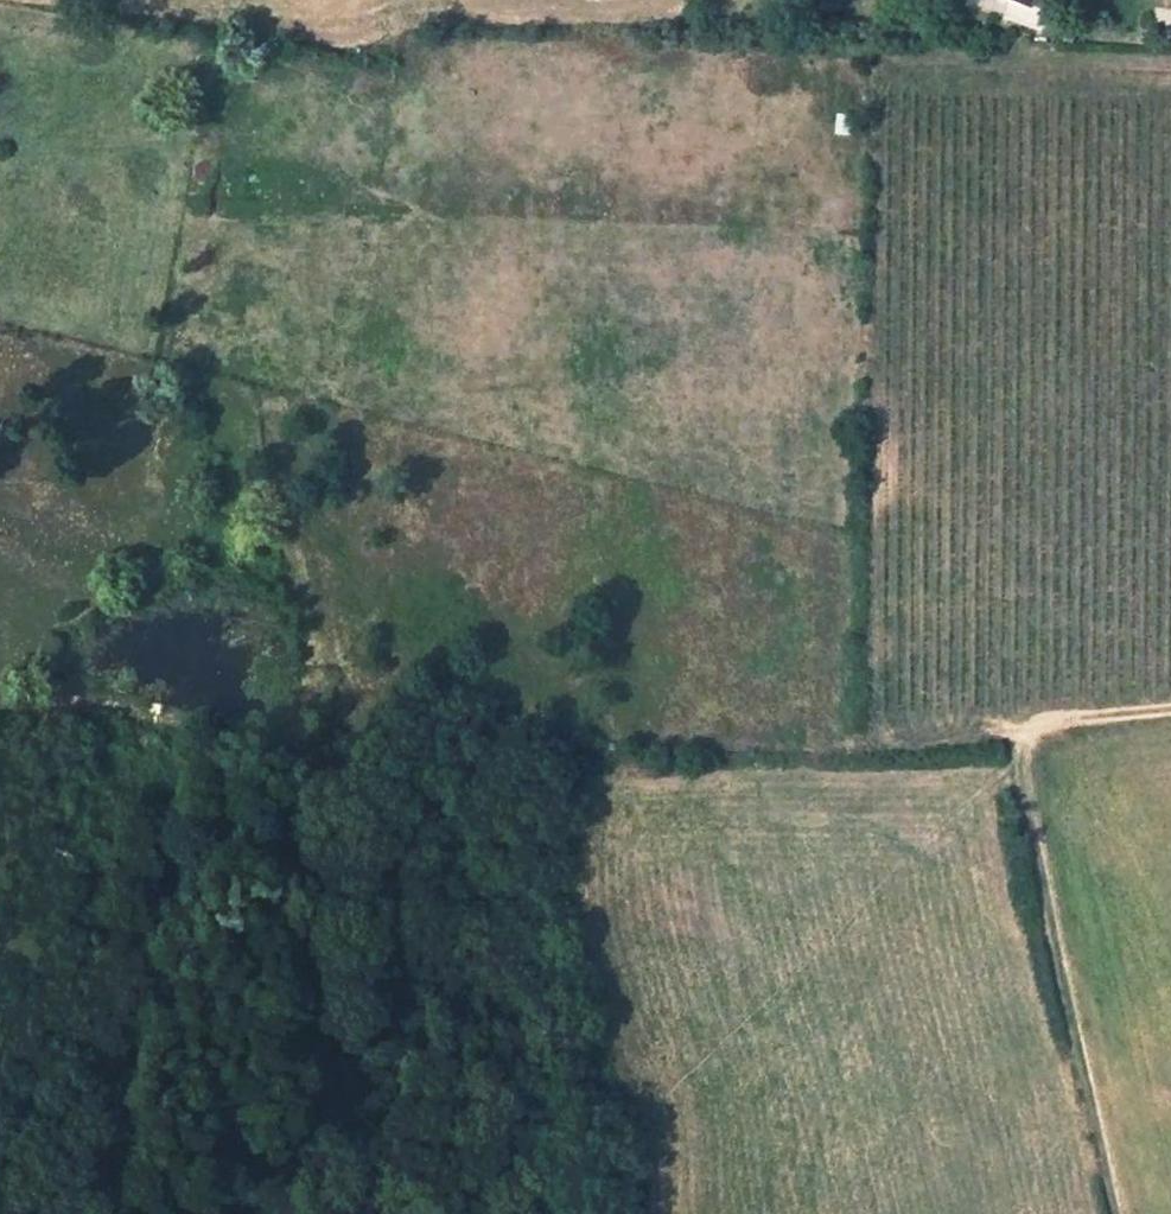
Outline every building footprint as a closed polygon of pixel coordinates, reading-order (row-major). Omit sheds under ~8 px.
[(1030,17),(1035,0),(983,0),(982,3),(1030,17)]
